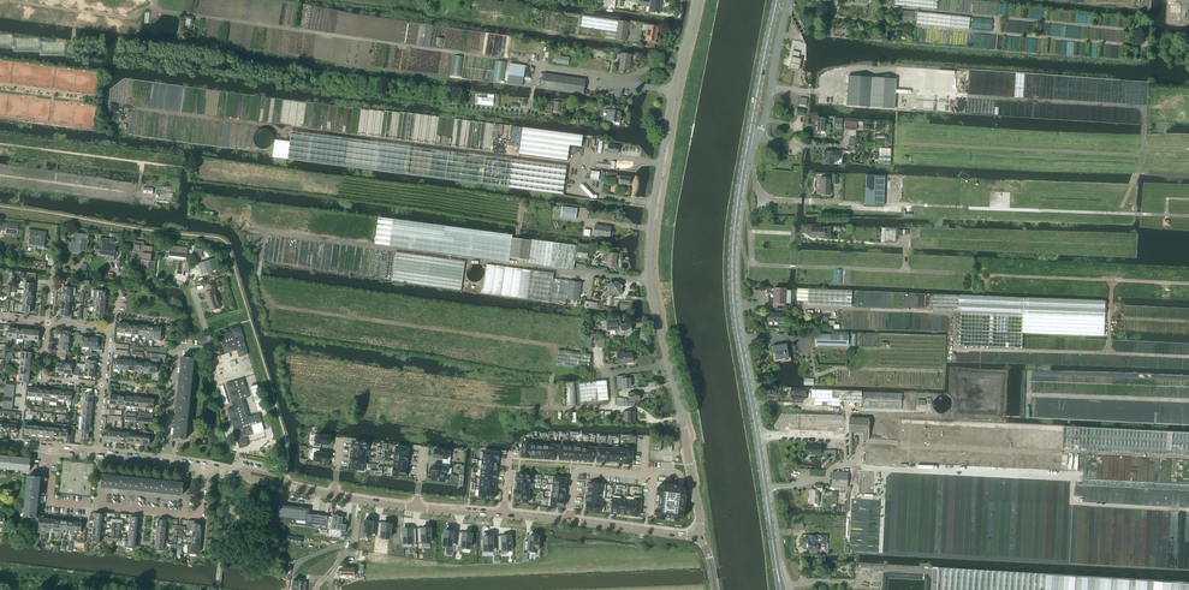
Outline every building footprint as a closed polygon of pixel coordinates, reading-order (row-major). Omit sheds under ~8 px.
[(616,0),(604,0),(603,7),(615,8),(616,0)] [(636,3),(639,4),(638,5),(650,6),(649,12),(659,14),(661,0),(651,0),(650,3),(643,2),(643,0),(636,0),(636,3)] [(937,9),(938,0),(894,0),(894,5),(937,9)] [(901,21),(913,22),(916,23),(917,12),(902,11),(901,21)] [(970,17),(917,12),(916,23),(916,24),(969,29),(970,17)] [(605,39),(626,42),(628,22),(583,16),(581,27),(606,30),(605,39)] [(830,25),(831,17),(822,16),(821,24),(824,24),(823,30),(827,31),(828,25),(830,25)] [(646,41),(655,42),(658,27),(648,25),(647,31),(644,31),(643,34),(647,34),(646,41)] [(561,51),(555,50),(553,63),(568,65),(569,58),(560,57),(561,51)] [(791,57),(789,67),(789,69),(799,71),(801,59),(798,59),(799,53),(795,52),(795,53),(793,53),(792,57),(791,57)] [(622,54),(620,69),(630,70),(632,55),(622,54)] [(544,74),(542,89),(584,95),(586,80),(544,74)] [(508,75),(507,84),(522,86),(523,78),(508,75)] [(846,97),(846,106),(894,110),(896,80),(848,76),(846,97)] [(477,104),(493,105),(494,98),(478,97),(477,104)] [(603,120),(615,122),(615,125),(619,125),(619,122),(620,122),(620,118),(621,118),(622,114),(621,114),(621,111),(608,110),(607,117),(604,117),(603,120)] [(818,118),(817,131),(825,132),(825,134),(830,134),(830,125),(826,125),(826,119),(818,118)] [(857,122),(845,122),(844,129),(856,130),(857,122)] [(523,128),(519,155),(567,161),(569,146),(581,147),(583,135),(523,128)] [(290,142),(288,159),(407,174),(563,194),(566,166),(291,131),(290,142)] [(275,140),(273,157),(288,159),(290,142),(275,140)] [(609,144),(607,153),(618,154),(619,146),(609,144)] [(879,148),(878,164),(890,164),(891,149),(879,148)] [(824,151),(824,160),(825,160),(825,164),(833,164),(833,161),(838,161),(839,151),(824,151)] [(591,171),(590,179),(598,180),(599,176),(600,172),(592,171),(591,171)] [(865,201),(865,205),(883,206),(884,176),(866,175),(865,201)] [(617,176),(617,179),(620,179),(619,184),(629,185),(629,184),(630,183),(631,182),(630,181),(630,177),(617,176)] [(821,178),(820,194),(830,195),(830,178),(821,178)] [(561,217),(576,219),(577,208),(562,206),(561,217)] [(512,235),(379,217),(375,244),(509,261),(509,260),(509,257),(512,238),(512,235)] [(5,231),(5,233),(17,235),(18,230),(17,230),(17,228),(18,228),(19,224),(6,222),(6,224),(0,223),(0,230),(5,231)] [(595,225),(594,234),(610,236),(611,227),(595,225)] [(811,236),(824,237),(824,236),(825,236),(825,238),(831,238),(831,227),(825,226),(825,228),(824,228),(811,227),(811,236)] [(882,228),(881,242),(896,243),(897,229),(882,228)] [(46,235),(46,232),(31,230),(29,244),(44,246),(45,242),(48,239),(46,235)] [(89,235),(74,233),(73,240),(71,239),(70,252),(81,253),(81,251),(86,252),(89,235)] [(109,260),(114,261),(116,247),(108,246),(109,239),(100,238),(99,245),(96,245),(95,253),(110,255),(109,260)] [(530,240),(512,238),(509,257),(528,260),(530,240)] [(546,241),(531,239),(530,240),(528,260),(527,263),(574,269),(575,257),(576,253),(577,245),(561,243),(546,241)] [(155,270),(156,261),(151,261),(153,247),(144,245),(144,242),(131,240),(131,244),(135,245),(134,252),(143,253),(142,260),(148,261),(147,269),(155,270)] [(589,245),(578,243),(577,253),(576,253),(575,257),(577,258),(577,257),(587,258),(589,245)] [(170,245),(169,258),(169,257),(186,259),(186,260),(187,260),(187,254),(188,249),(188,247),(170,245)] [(465,260),(396,251),(392,280),(461,289),(465,260)] [(617,254),(609,253),(609,251),(604,251),(603,251),(602,251),(601,253),(601,254),(602,255),(603,255),(603,256),(602,256),(601,261),(607,262),(607,266),(615,267),(617,254)] [(202,263),(199,264),(200,266),(202,274),(220,269),(217,258),(202,263)] [(485,274),(485,273),(484,272),(484,270),(483,268),(482,267),(480,265),(478,264),(476,264),(474,264),(471,264),(469,265),(468,267),(467,268),(466,270),(465,272),(465,274),(465,275),(465,277),(466,279),(468,281),(470,282),(471,283),(473,283),(475,283),(477,283),(479,283),(480,282),(482,281),(483,279),(484,278),(484,276),(485,274)] [(531,270),(487,264),(483,292),(550,302),(550,300),(566,302),(567,299),(569,281),(553,278),(554,273),(531,269),(531,270)] [(569,281),(567,299),(579,300),(581,282),(569,281)] [(622,291),(622,289),(622,287),(623,286),(623,285),(623,284),(623,283),(611,281),(610,284),(607,283),(606,286),(610,287),(609,293),(621,295),(621,294),(622,293),(622,292),(622,291)] [(25,283),(24,290),(33,291),(34,291),(35,287),(33,287),(34,284),(25,283)] [(61,294),(72,295),(75,295),(76,292),(75,288),(74,288),(74,285),(67,283),(66,287),(64,287),(62,287),(62,291),(63,291),(63,294),(61,294)] [(206,293),(210,307),(212,311),(221,308),(219,304),(215,290),(216,290),(214,284),(208,286),(209,292),(206,293)] [(786,304),(786,302),(791,302),(791,290),(786,290),(786,289),(773,288),(773,304),(786,304)] [(796,301),(807,301),(808,289),(797,289),(796,301)] [(851,291),(808,289),(807,301),(807,305),(851,307),(851,291)] [(24,290),(23,297),(32,298),(33,299),(34,295),(33,294),(33,291),(24,290)] [(93,298),(106,299),(107,299),(108,295),(106,295),(107,291),(94,290),(93,298)] [(61,301),(61,302),(71,303),(72,295),(61,294),(61,298),(62,298),(62,301),(61,301)] [(1024,298),(935,295),(934,310),(961,311),(960,345),(1023,348),(1023,334),(1105,336),(1106,300),(1024,298)] [(23,297),(23,305),(20,304),(31,306),(32,305),(33,306),(33,302),(32,301),(32,298),(23,297)] [(92,305),(94,305),(105,306),(106,306),(107,302),(106,302),(106,299),(93,298),(92,305)] [(61,305),(61,309),(72,310),(74,310),(74,306),(70,306),(71,303),(61,302),(60,305),(61,305)] [(31,309),(31,306),(20,304),(20,306),(21,307),(22,307),(22,312),(31,313),(31,312),(32,313),(32,309),(31,309)] [(105,309),(105,306),(94,305),(94,308),(92,311),(92,312),(104,313),(105,313),(106,309),(105,309)] [(60,316),(61,316),(61,318),(71,320),(72,311),(72,310),(61,309),(60,308),(59,312),(61,313),(60,316)] [(775,313),(768,313),(768,322),(783,322),(784,309),(776,309),(775,313)] [(104,313),(92,312),(95,312),(94,320),(103,321),(103,320),(104,320),(105,316),(104,316),(104,313)] [(821,327),(822,317),(818,317),(818,323),(814,323),(814,327),(821,327)] [(621,324),(620,320),(606,321),(607,331),(617,331),(618,333),(621,333),(631,333),(631,328),(632,327),(632,325),(631,324),(631,323),(621,323),(621,324)] [(117,332),(122,333),(121,336),(124,337),(125,322),(123,322),(122,324),(118,323),(117,332)] [(125,322),(124,337),(125,337),(125,333),(131,334),(132,325),(128,324),(128,323),(125,322)] [(132,325),(131,334),(139,335),(140,324),(137,324),(137,325),(132,325)] [(140,324),(139,335),(146,335),(147,326),(142,326),(143,324),(140,324)] [(147,326),(146,335),(146,339),(153,340),(154,325),(151,325),(151,327),(147,326)] [(154,325),(153,340),(162,341),(163,332),(161,332),(161,328),(157,327),(157,326),(154,325)] [(231,332),(220,336),(225,354),(235,351),(234,350),(237,349),(237,350),(239,357),(248,354),(244,340),(245,339),(241,327),(230,330),(231,332)] [(9,333),(9,337),(8,340),(12,341),(12,339),(16,339),(17,329),(10,328),(9,333)] [(17,329),(16,339),(23,340),(25,329),(17,329)] [(25,329),(23,340),(31,341),(32,330),(25,329)] [(32,330),(31,341),(38,342),(39,331),(32,330)] [(60,334),(59,342),(69,343),(70,343),(71,339),(70,338),(70,332),(61,331),(61,335),(60,334)] [(815,334),(815,346),(848,346),(848,335),(815,334)] [(78,335),(78,344),(82,345),(82,347),(89,348),(91,338),(82,337),(82,336),(78,335)] [(91,338),(89,348),(97,349),(97,348),(98,349),(99,345),(98,344),(98,338),(91,338)] [(57,351),(57,354),(65,355),(66,350),(68,351),(69,343),(59,342),(58,351),(57,351)] [(786,344),(771,347),(773,361),(788,359),(786,344)] [(558,350),(556,365),(588,370),(591,354),(558,350)] [(21,352),(21,359),(31,360),(32,353),(21,352)] [(624,352),(618,353),(619,364),(634,362),(633,361),(636,361),(635,353),(632,354),(632,353),(624,354),(624,352)] [(86,360),(85,368),(95,369),(96,361),(97,361),(97,357),(89,356),(88,361),(86,360)] [(182,357),(180,377),(192,379),(194,358),(182,357)] [(149,372),(157,373),(157,364),(160,365),(161,358),(151,358),(150,363),(149,372)] [(21,359),(20,367),(30,368),(31,360),(21,359)] [(114,360),(113,369),(120,370),(121,360),(114,360)] [(121,360),(120,370),(128,370),(129,361),(121,360)] [(129,361),(128,370),(135,371),(136,362),(129,361)] [(57,373),(63,374),(65,363),(58,362),(58,363),(57,363),(56,367),(57,367),(57,373)] [(136,362),(135,371),(142,372),(143,363),(136,362)] [(65,363),(63,374),(72,374),(72,375),(75,376),(76,367),(72,367),(72,364),(65,363)] [(143,363),(142,372),(149,372),(150,363),(143,363)] [(20,367),(19,374),(29,375),(30,368),(20,367)] [(88,377),(88,376),(94,377),(95,369),(85,368),(84,376),(84,377),(88,377)] [(19,374),(18,382),(29,383),(29,375),(19,374)] [(622,376),(617,376),(618,388),(632,387),(631,376),(623,376),(622,376)] [(180,377),(178,397),(178,398),(190,399),(192,379),(180,377)] [(227,409),(233,428),(240,448),(248,445),(245,437),(264,431),(259,414),(249,417),(243,399),(249,397),(243,378),(226,384),(232,403),(233,407),(227,409)] [(579,383),(581,402),(608,399),(606,380),(579,383)] [(28,396),(36,397),(37,389),(36,389),(36,388),(32,387),(32,388),(29,388),(28,396)] [(258,388),(252,390),(258,411),(265,409),(258,388)] [(44,389),(43,398),(43,400),(50,401),(51,389),(47,389),(47,390),(44,389)] [(51,389),(50,401),(50,402),(57,403),(58,391),(58,390),(54,389),(54,390),(51,390),(51,389)] [(58,391),(57,403),(57,399),(64,400),(65,392),(65,390),(61,390),(61,391),(58,391)] [(841,391),(815,390),(815,397),(815,405),(840,406),(840,402),(841,391)] [(65,392),(64,400),(71,401),(72,392),(72,391),(68,391),(68,392),(65,392)] [(790,391),(790,400),(805,401),(805,391),(790,391)] [(627,406),(627,404),(634,404),(634,400),(640,400),(639,392),(629,393),(630,400),(627,400),(626,398),(621,398),(621,397),(617,397),(618,406),(627,406)] [(854,453),(860,453),(860,465),(898,467),(1188,484),(1188,434),(911,419),(913,395),(858,392),(854,453)] [(110,404),(117,405),(118,394),(115,394),(115,395),(110,395),(110,404)] [(118,394),(117,405),(124,406),(125,396),(120,396),(120,394),(118,394)] [(80,402),(93,403),(94,403),(94,399),(93,399),(93,396),(92,395),(86,395),(84,395),(84,397),(83,397),(82,397),(81,398),(81,399),(81,402),(80,402)] [(125,396),(124,406),(131,406),(132,396),(129,395),(129,397),(125,396)] [(132,396),(131,406),(138,407),(139,398),(135,397),(135,396),(132,396)] [(139,398),(138,407),(146,408),(147,397),(144,397),(144,398),(139,398)] [(147,397),(146,408),(153,409),(154,399),(149,399),(149,398),(147,397)] [(190,399),(178,398),(176,418),(188,419),(190,399)] [(80,402),(80,405),(81,405),(81,409),(83,409),(92,410),(93,410),(93,406),(92,406),(93,403),(80,402)] [(624,418),(625,423),(635,422),(635,411),(622,412),(623,418),(624,418)] [(82,416),(82,424),(90,425),(90,424),(91,425),(92,420),(91,420),(91,417),(82,416)] [(176,418),(174,438),(186,439),(188,419),(176,418)] [(10,424),(9,432),(17,433),(17,431),(18,421),(11,420),(11,422),(10,424)] [(25,431),(25,433),(25,435),(29,435),(29,434),(32,434),(32,435),(33,425),(33,422),(30,421),(30,423),(23,422),(23,430),(25,431)] [(3,424),(2,432),(9,432),(10,424),(7,424),(3,424)] [(54,428),(53,436),(53,437),(57,438),(57,437),(60,437),(60,438),(62,425),(62,424),(55,424),(54,428)] [(62,425),(60,438),(64,439),(65,437),(68,438),(69,425),(62,425)] [(77,430),(77,434),(79,434),(79,442),(82,442),(86,443),(87,443),(88,439),(89,439),(90,439),(90,435),(89,435),(90,432),(81,431),(77,430)] [(104,435),(104,440),(106,440),(113,441),(114,430),(114,432),(107,431),(106,436),(104,435)] [(114,430),(113,441),(120,442),(121,431),(114,430)] [(135,443),(135,444),(142,445),(142,444),(143,435),(143,432),(143,430),(141,430),(141,433),(140,432),(136,432),(135,443)] [(121,431),(120,442),(127,443),(128,434),(129,432),(126,431),(125,433),(121,433),(122,431),(121,431)] [(128,434),(127,443),(135,443),(136,432),(129,432),(128,434)] [(143,435),(142,444),(149,445),(150,440),(152,440),(153,433),(148,432),(147,432),(143,432),(143,435)] [(314,435),(313,446),(320,447),(321,443),(330,444),(331,437),(322,436),(322,435),(318,435),(314,435)] [(650,451),(654,451),(660,451),(661,441),(651,440),(650,451)] [(354,441),(354,448),(368,450),(369,443),(354,441)] [(530,443),(522,443),(521,456),(529,457),(529,456),(530,444),(530,443)] [(549,445),(548,458),(549,458),(549,457),(556,458),(557,446),(549,445)] [(820,455),(820,446),(806,445),(806,455),(820,455)] [(567,446),(560,446),(559,458),(567,459),(567,446)] [(396,447),(395,454),(408,456),(408,455),(407,455),(408,448),(396,447)] [(313,448),(312,452),(313,452),(312,460),(315,460),(315,461),(319,461),(328,462),(328,454),(319,453),(320,449),(313,448)] [(354,448),(353,455),(365,456),(369,457),(370,450),(368,450),(354,448)] [(594,448),(587,448),(586,460),(594,460),(594,448)] [(605,449),(598,448),(597,460),(604,461),(605,449)] [(435,449),(434,457),(443,458),(442,462),(450,463),(451,451),(447,451),(447,450),(443,450),(435,449)] [(632,450),(625,449),(625,450),(624,462),(624,463),(631,463),(632,450)] [(484,451),(483,460),(498,462),(498,459),(499,459),(499,453),(488,451),(489,450),(485,450),(485,451),(484,451)] [(352,457),(352,461),(367,463),(365,462),(365,456),(353,455),(353,457),(352,457)] [(30,468),(30,464),(31,459),(0,456),(0,468),(30,471),(30,468)] [(498,462),(482,460),(481,469),(497,471),(498,462)] [(353,462),(352,469),(359,470),(359,471),(363,471),(363,470),(366,470),(367,463),(352,461),(352,462),(353,462)] [(433,465),(432,472),(448,474),(450,463),(442,462),(442,466),(433,465)] [(392,467),(391,474),(393,475),(397,476),(397,475),(406,476),(406,469),(394,467),(392,467)] [(497,471),(481,469),(480,478),(496,480),(496,477),(497,474),(496,474),(497,471)] [(433,473),(432,480),(444,481),(445,474),(448,475),(448,474),(432,472),(432,473),(433,473)] [(832,472),(832,487),(847,488),(848,472),(832,472)] [(518,473),(517,481),(530,482),(531,475),(518,473)] [(102,475),(101,487),(121,489),(122,477),(102,475)] [(29,476),(26,496),(39,498),(41,477),(36,477),(29,476)] [(122,477),(121,489),(142,491),(143,479),(122,477)] [(551,484),(551,485),(566,486),(565,486),(566,479),(554,477),(553,485),(551,484)] [(496,480),(480,478),(479,487),(495,489),(496,480)] [(143,479),(142,491),(162,493),(163,481),(143,479)] [(163,481),(162,493),(182,495),(183,483),(163,481)] [(589,482),(589,489),(605,491),(603,490),(604,484),(589,482)] [(551,485),(550,491),(564,493),(565,490),(566,486),(551,485)] [(655,510),(655,514),(657,514),(657,518),(664,519),(674,520),(675,520),(679,521),(679,518),(683,519),(684,511),(686,496),(686,492),(684,491),(684,487),(680,487),(677,487),(676,487),(676,489),(666,488),(667,485),(666,485),(662,485),(662,487),(658,487),(657,494),(655,510)] [(810,489),(809,503),(818,504),(819,491),(822,492),(822,491),(822,486),(814,485),(814,489),(810,489)] [(495,489),(479,487),(478,496),(481,497),(485,498),(485,497),(494,498),(495,492),(494,492),(495,489)] [(589,489),(588,496),(604,498),(605,491),(589,489)] [(550,491),(552,492),(552,498),(564,499),(564,493),(550,491)] [(516,494),(515,501),(522,502),(522,503),(526,504),(526,503),(527,503),(528,495),(515,494),(516,494)] [(37,518),(37,512),(39,498),(26,496),(24,517),(37,518)] [(588,496),(587,502),(601,504),(602,498),(604,498),(588,496)] [(611,509),(611,512),(618,513),(620,496),(613,496),(612,502),(612,506),(611,509)] [(620,496),(618,513),(625,514),(627,496),(626,499),(620,499),(620,496)] [(627,496),(625,514),(632,514),(634,496),(633,497),(627,496)] [(632,515),(639,516),(641,497),(634,496),(633,500),(632,514),(632,515)] [(549,498),(549,505),(551,505),(551,506),(555,506),(563,507),(564,499),(552,498),(549,498)] [(587,503),(586,510),(595,511),(599,512),(599,511),(603,512),(604,504),(601,504),(587,502),(587,503)] [(274,506),(272,521),(291,523),(291,524),(310,527),(311,527),(326,528),(331,529),(332,523),(328,523),(328,519),(332,520),(333,517),(328,516),(307,514),(308,510),(296,509),(295,509),(295,508),(274,506)] [(95,513),(94,521),(103,521),(103,514),(95,513)] [(328,519),(328,523),(332,523),(331,529),(332,529),(341,530),(340,533),(345,533),(346,531),(346,525),(342,524),(343,516),(338,515),(335,515),(333,515),(333,517),(332,520),(328,519)] [(239,522),(240,522),(249,524),(250,517),(240,516),(239,522)] [(36,520),(36,524),(39,525),(39,529),(46,530),(46,528),(47,519),(40,518),(40,520),(36,520)] [(44,532),(43,536),(47,536),(48,531),(50,531),(50,528),(53,529),(54,520),(47,519),(46,528),(46,530),(46,533),(44,532)] [(53,529),(53,532),(58,533),(58,534),(57,534),(57,537),(61,537),(62,534),(59,534),(60,529),(61,520),(54,520),(53,529)] [(60,529),(59,534),(62,534),(62,533),(63,534),(64,530),(67,530),(68,521),(61,520),(60,529)] [(189,520),(188,530),(193,530),(193,531),(201,531),(202,524),(201,524),(201,521),(189,520)] [(68,521),(67,530),(70,530),(70,534),(72,534),(71,538),(75,539),(76,536),(74,536),(75,522),(68,521)] [(94,521),(93,528),(104,529),(104,528),(102,528),(103,521),(94,521)] [(363,525),(362,531),(363,531),(362,535),(372,536),(375,537),(377,522),(374,522),(370,521),(364,521),(364,525),(363,525)] [(75,522),(74,536),(76,536),(76,534),(78,535),(78,531),(81,531),(82,523),(75,522)] [(379,522),(377,537),(380,537),(390,538),(390,534),(391,534),(392,528),(391,528),(392,524),(386,523),(382,523),(379,522)] [(157,527),(157,534),(165,535),(166,528),(157,527)] [(402,533),(402,539),(403,539),(403,543),(413,543),(416,543),(416,528),(412,528),(408,528),(408,529),(403,529),(403,533),(402,533)] [(421,528),(417,528),(418,543),(421,543),(421,544),(422,547),(430,547),(430,544),(430,542),(431,542),(431,538),(432,538),(431,532),(430,532),(430,528),(425,528),(421,528)] [(443,535),(442,541),(443,541),(443,545),(452,546),(456,546),(458,532),(454,531),(450,531),(445,530),(444,535),(443,535)] [(459,532),(457,547),(461,547),(470,548),(471,544),(472,544),(472,538),(471,538),(472,534),(466,533),(462,532),(459,532)] [(157,534),(156,541),(167,542),(164,542),(165,535),(157,534)] [(92,542),(100,543),(101,536),(93,535),(92,542)] [(301,544),(302,538),(288,535),(287,542),(301,544)] [(501,536),(498,536),(498,551),(502,550),(511,550),(511,546),(512,546),(512,540),(511,540),(511,536),(505,536),(505,535),(501,536)] [(808,543),(808,550),(818,550),(818,544),(826,545),(827,536),(817,535),(817,536),(810,536),(810,541),(810,543),(808,543)] [(483,541),(482,541),(483,547),(484,547),(484,551),(493,551),(497,551),(496,536),(493,536),(489,536),(483,536),(483,541)] [(525,540),(524,550),(527,550),(537,552),(537,547),(538,548),(539,542),(538,542),(538,537),(533,537),(533,536),(529,536),(529,541),(528,541),(525,540)] [(188,544),(200,546),(201,538),(192,537),(190,537),(190,540),(192,540),(191,544),(188,544)] [(137,539),(125,538),(124,547),(134,548),(135,546),(136,546),(137,539)] [(155,548),(157,548),(157,551),(166,552),(167,542),(156,541),(155,548)] [(188,544),(187,554),(198,555),(198,553),(199,553),(200,546),(188,544)] [(341,575),(354,576),(355,568),(342,568),(342,571),(338,571),(338,575),(341,575)] [(1106,578),(938,568),(937,589),(1105,589),(1106,578)] [(1106,578),(1105,589),(1188,589),(1188,583),(1106,578)] [(293,580),(292,585),(292,589),(305,589),(306,587),(306,582),(303,582),(293,580)]
